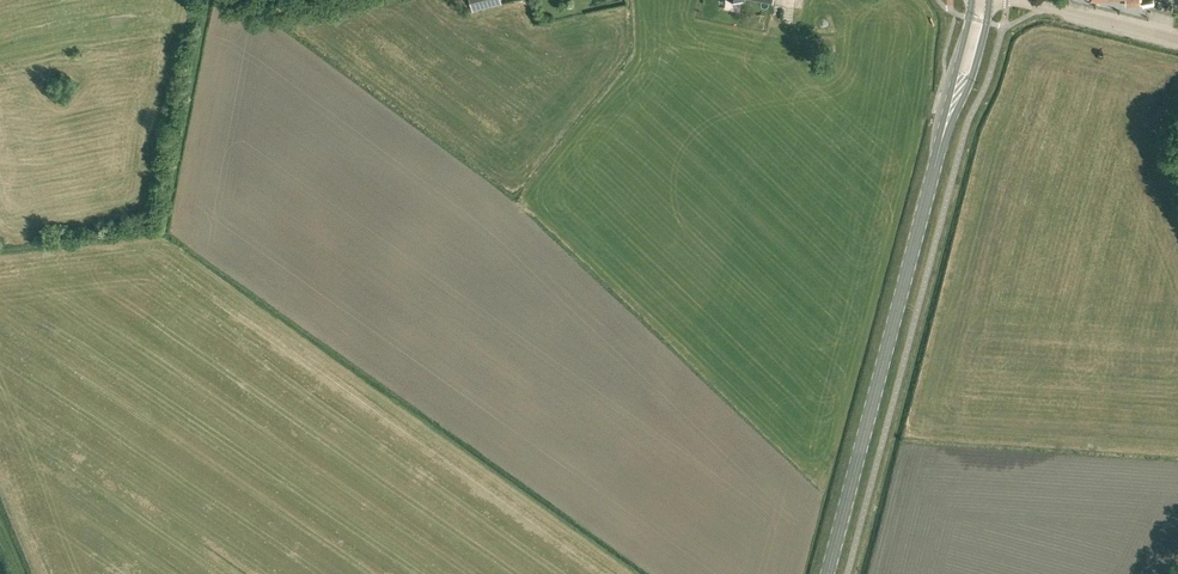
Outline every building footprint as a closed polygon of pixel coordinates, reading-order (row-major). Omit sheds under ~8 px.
[(502,3),(501,0),(470,0),(473,10),(502,3)]
